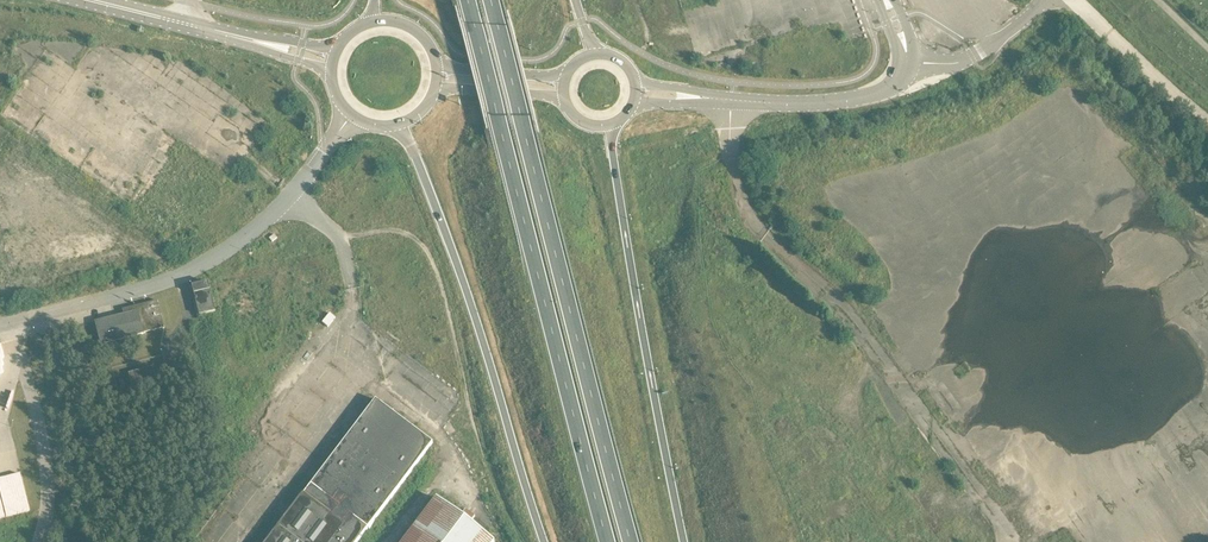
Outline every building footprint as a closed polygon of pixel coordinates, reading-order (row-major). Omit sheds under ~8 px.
[(200,316),(215,313),(209,284),(193,288),(200,316)] [(158,302),(131,309),(123,311),(124,317),(96,324),(101,345),(165,329),(158,302)] [(156,382),(153,369),(130,375),(133,388),(156,382)] [(433,444),(376,401),(268,541),(358,541),(433,444)] [(31,515),(24,478),(0,483),(0,521),(31,515)] [(470,525),(475,519),(466,511),(461,518),(437,499),(405,541),(493,541),(470,525)]
